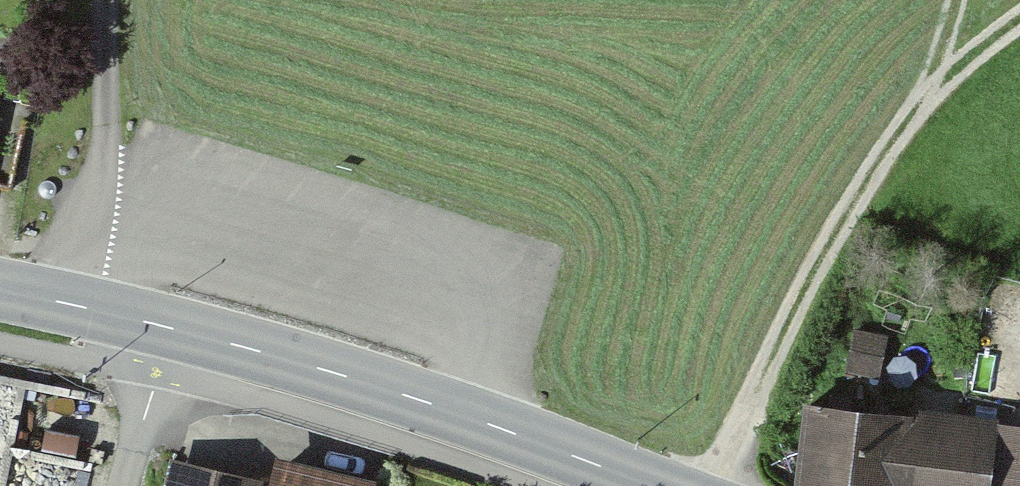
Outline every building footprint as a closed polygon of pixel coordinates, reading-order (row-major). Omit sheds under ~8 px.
[(888,338),(854,333),(846,376),(881,382),(888,338)] [(802,412),(795,485),(992,485),(997,431),(998,425),(913,416),(912,423),(802,412)] [(997,431),(992,485),(1019,485),(1019,433),(997,431)] [(264,484),(169,463),(164,485),(263,485),(264,484)] [(275,465),(270,485),(367,485),(275,465)]
